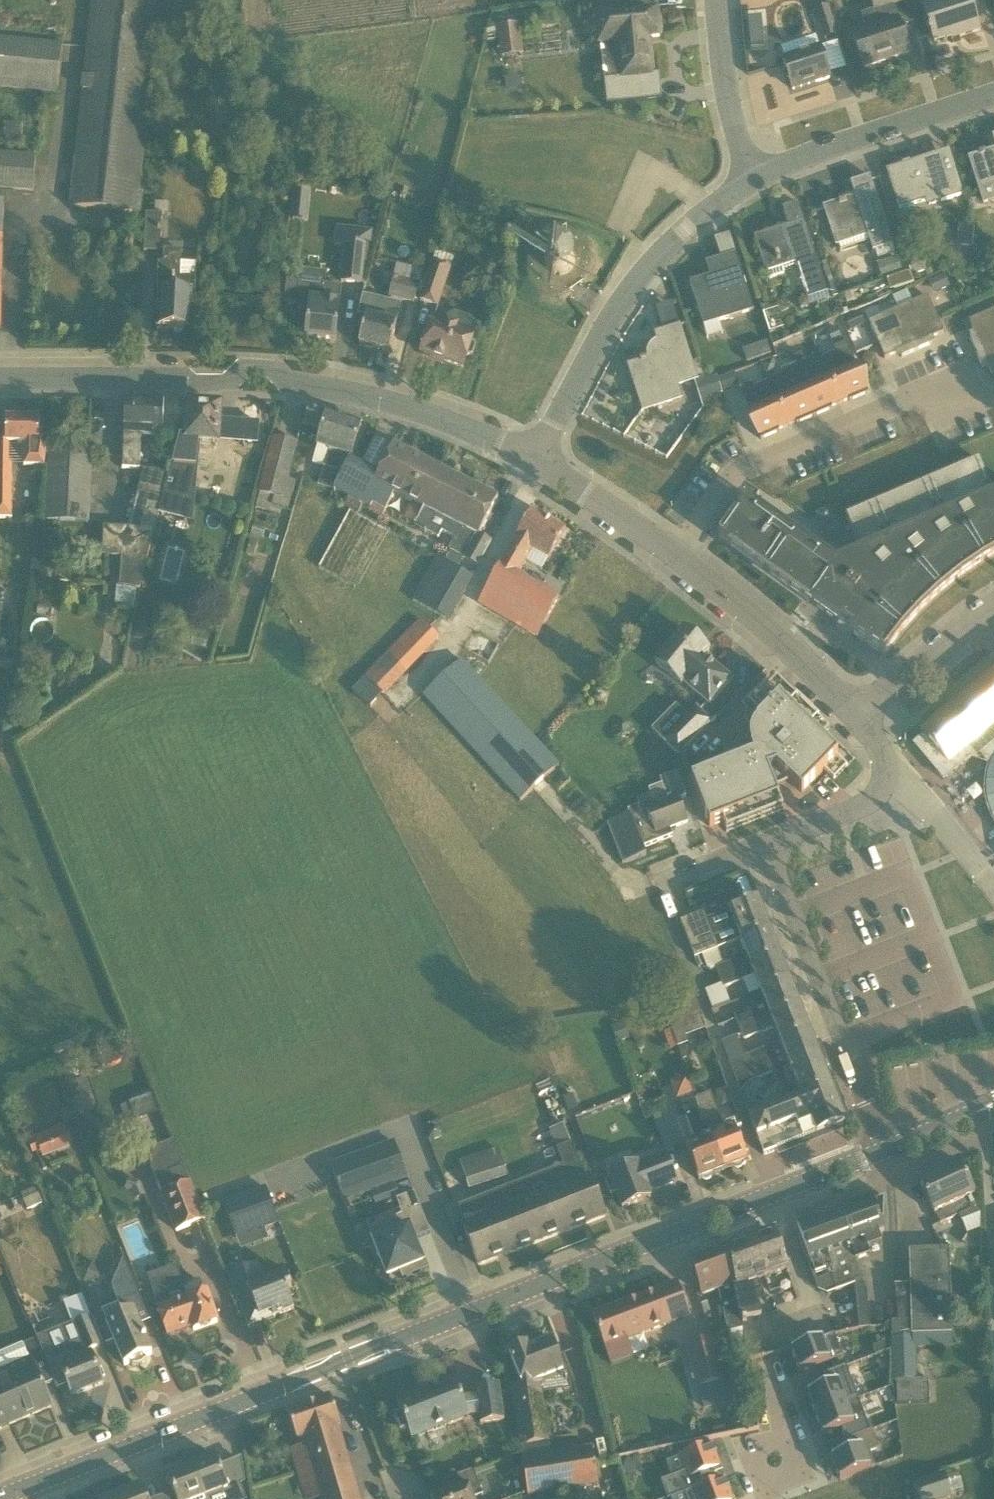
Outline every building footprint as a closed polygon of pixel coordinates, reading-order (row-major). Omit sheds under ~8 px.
[(73,187),(71,207),(137,213),(159,0),(92,0),(73,187)] [(866,31),(853,35),(863,68),(909,53),(894,6),(908,2),(908,0),(871,0),(874,11),(861,15),(866,31)] [(923,8),(934,42),(959,34),(960,37),(979,31),(969,0),(949,0),(923,8)] [(815,10),(825,40),(837,35),(827,6),(815,10)] [(658,75),(652,75),(648,38),(659,37),(656,11),(597,18),(599,44),(618,42),(622,79),(603,81),(606,106),(661,100),(658,75)] [(499,46),(522,44),(520,25),(497,28),(499,46)] [(62,43),(0,37),(0,88),(57,94),(62,43)] [(829,78),(819,48),(783,60),(793,90),(829,78)] [(836,100),(853,96),(847,68),(830,72),(836,100)] [(23,125),(5,124),(4,144),(21,145),(23,125)] [(969,159),(984,204),(993,201),(993,151),(969,159)] [(33,192),(36,154),(0,152),(0,190),(33,192)] [(956,171),(943,175),(936,155),(887,171),(899,209),(924,201),(926,208),(964,195),(956,171)] [(854,197),(844,200),(824,207),(836,246),(867,236),(872,251),(874,251),(877,258),(894,253),(870,177),(850,183),(854,197)] [(293,192),(293,202),(309,203),(309,194),(293,192)] [(828,300),(826,294),(798,203),(782,208),(788,226),(758,236),(757,234),(755,234),(756,237),(753,237),(765,274),(768,272),(770,280),(784,275),(782,268),(794,264),(804,296),(801,297),(798,303),(800,309),(828,300)] [(144,252),(160,253),(163,215),(155,214),(147,214),(144,252)] [(958,234),(966,235),(964,246),(972,248),(975,228),(959,226),(958,234)] [(347,242),(345,242),(341,282),(362,284),(365,243),(359,243),(360,236),(347,235),(347,242)] [(570,272),(572,271),(573,268),(574,266),(575,264),(575,262),(575,259),(574,258),(574,256),(573,254),(572,252),(570,251),(569,250),(567,248),(565,247),(563,247),(561,246),(559,246),(558,246),(555,247),(553,248),(551,249),(549,251),(547,253),(546,255),(545,257),(545,259),(545,261),(545,264),(545,266),(546,268),(547,270),(549,271),(550,273),(552,274),(554,275),(556,276),(558,276),(561,276),(563,276),(565,276),(567,275),(569,274),(570,272)] [(164,250),(163,264),(157,264),(156,293),(160,293),(159,330),(190,331),(191,295),(194,296),(196,264),(181,263),(181,251),(164,250)] [(436,253),(432,264),(420,300),(438,306),(450,270),(454,259),(436,253)] [(704,327),(753,311),(735,254),(710,261),(715,275),(690,283),(704,327)] [(898,257),(880,263),(886,280),(904,274),(898,257)] [(415,305),(423,271),(396,264),(388,298),(415,305)] [(890,292),(914,284),(910,272),(886,280),(890,292)] [(944,275),(928,282),(934,295),(950,287),(944,275)] [(309,310),(306,337),(335,340),(338,312),(340,301),(341,287),(325,285),(299,282),(287,281),(284,304),(296,305),(296,309),(309,310)] [(927,296),(913,303),(907,291),(892,297),(898,309),(916,352),(931,345),(929,340),(943,333),(927,296)] [(383,321),(366,317),(359,345),(389,353),(401,306),(388,303),(383,321)] [(901,358),(916,352),(898,309),(868,322),(884,359),(899,353),(901,358)] [(975,337),(969,339),(976,354),(993,346),(993,311),(968,322),(975,337)] [(421,354),(423,354),(463,368),(466,358),(468,358),(473,357),(476,348),(473,344),(471,343),(474,333),(477,326),(473,319),(454,312),(448,316),(445,324),(438,321),(433,319),(421,354)] [(859,313),(845,319),(850,331),(864,325),(859,313)] [(639,399),(643,410),(643,411),(682,398),(678,387),(697,382),(679,327),(656,335),(658,341),(648,349),(647,361),(646,362),(645,360),(640,361),(640,363),(628,367),(633,383),(634,383),(638,394),(637,394),(639,399)] [(833,344),(842,341),(836,328),(828,332),(833,344)] [(767,342),(760,344),(764,357),(771,354),(767,342)] [(835,354),(821,360),(840,403),(849,400),(850,402),(868,394),(846,343),(833,349),(835,354)] [(988,366),(993,381),(993,346),(976,354),(982,369),(988,366)] [(773,359),(761,364),(766,377),(774,374),(776,367),(773,359)] [(794,366),(793,366),(814,417),(832,409),(831,407),(840,403),(821,360),(807,366),(805,361),(804,361),(794,366)] [(814,417),(793,366),(791,367),(781,372),(780,372),(783,377),(768,383),(787,426),(796,422),(797,425),(814,417)] [(735,373),(718,379),(723,391),(739,386),(735,373)] [(787,426),(768,383),(754,389),(752,384),(739,389),(761,440),(779,432),(778,430),(787,426)] [(125,399),(122,469),(140,469),(141,435),(163,436),(165,401),(125,399)] [(168,477),(160,510),(184,516),(196,468),(198,442),(217,443),(220,408),(190,405),(187,440),(181,439),(175,467),(171,466),(168,477)] [(318,485),(333,490),(343,474),(351,459),(361,425),(309,409),(304,425),(322,431),(317,447),(328,450),(323,468),(318,485)] [(44,466),(49,430),(39,430),(40,420),(30,420),(30,416),(29,417),(26,417),(23,420),(21,420),(18,417),(9,417),(6,420),(5,443),(0,443),(0,521),(12,521),(12,476),(9,476),(9,444),(24,445),(24,466),(44,466)] [(272,439),(259,494),(274,497),(282,499),(287,480),(296,444),(272,439)] [(394,496),(421,510),(442,471),(393,446),(382,468),(375,482),(374,483),(383,488),(371,511),(383,517),(394,496)] [(236,449),(234,460),(258,465),(260,453),(236,449)] [(47,521),(88,523),(91,456),(50,454),(47,521)] [(333,491),(357,503),(363,507),(371,511),(382,489),(383,488),(374,483),(375,482),(379,474),(361,464),(351,459),(343,474),(333,490),(333,491)] [(903,630),(918,613),(937,595),(939,593),(960,577),(982,562),(993,555),(993,496),(979,461),(845,518),(860,554),(836,564),(756,507),(759,503),(744,493),(737,504),(741,506),(718,538),(883,655),(900,634),(903,630)] [(119,587),(130,588),(140,589),(157,521),(160,510),(168,477),(143,470),(129,529),(121,559),(119,587)] [(442,471),(421,510),(422,511),(414,527),(438,540),(441,533),(455,540),(457,537),(458,537),(481,491),(442,471)] [(274,497),(272,506),(290,511),(297,482),(287,480),(282,499),(274,497)] [(462,559),(477,567),(485,553),(490,542),(479,537),(498,500),(481,491),(458,537),(457,537),(455,540),(449,552),(462,559)] [(355,586),(384,530),(345,510),(316,567),(355,586)] [(542,571),(549,559),(565,531),(532,512),(500,565),(496,571),(478,603),(515,625),(516,625),(521,629),(537,638),(538,636),(552,611),(559,600),(517,576),(525,562),(542,571)] [(449,621),(471,577),(432,557),(410,602),(449,621)] [(439,638),(420,620),(365,678),(367,680),(354,693),(370,708),(383,695),(384,696),(439,638)] [(683,682),(711,705),(732,680),(705,657),(709,652),(683,630),(655,663),(681,684),(683,682)] [(559,767),(480,681),(462,660),(423,695),(520,801),(559,767)] [(946,778),(970,759),(978,752),(981,755),(992,761),(990,766),(987,774),(986,783),(986,792),(987,800),(989,808),(992,816),(993,821),(993,671),(950,708),(930,725),(926,728),(921,732),(925,737),(914,746),(943,781),(946,778)] [(709,827),(779,800),(772,781),(779,778),(784,775),(802,793),(838,756),(802,721),(809,714),(774,679),(756,697),(768,709),(759,718),(765,723),(761,727),(756,722),(752,727),(750,732),(749,738),(749,744),(750,749),(757,747),(759,753),(691,780),(709,827)] [(678,756),(709,724),(710,723),(696,709),(682,722),(663,741),(678,756)] [(627,811),(629,816),(607,825),(622,865),(646,856),(643,848),(673,837),(670,830),(676,827),(687,823),(679,800),(686,798),(676,773),(660,780),(662,785),(648,791),(650,796),(637,801),(639,807),(627,811)] [(730,911),(741,941),(770,930),(758,900),(730,911)] [(718,950),(711,931),(703,913),(680,922),(687,940),(695,959),(702,956),(710,953),(718,950)] [(715,969),(719,979),(780,956),(770,930),(741,941),(746,954),(734,959),(735,961),(716,969),(710,953),(702,956),(707,968),(711,971),(715,969)] [(755,976),(761,992),(790,981),(780,956),(719,979),(723,989),(755,976)] [(790,981),(761,992),(771,1018),(800,1006),(790,981)] [(695,1001),(663,1004),(678,1048),(683,1061),(686,1060),(682,1046),(687,1044),(684,1036),(705,1029),(695,1001)] [(810,1032),(800,1006),(771,1018),(759,1022),(757,1023),(761,1033),(775,1027),(780,1043),(794,1038),(810,1032)] [(734,1017),(739,1030),(759,1022),(754,1009),(734,1017)] [(757,1023),(739,1030),(743,1040),(761,1033),(757,1023)] [(613,1028),(611,1029),(617,1043),(619,1042),(629,1038),(623,1024),(613,1028)] [(773,1074),(785,1103),(831,1085),(810,1032),(794,1038),(780,1043),(745,1057),(730,1062),(731,1063),(729,1064),(741,1093),(751,1083),(773,1074)] [(730,1062),(745,1057),(739,1042),(724,1047),(730,1062)] [(79,1073),(59,1081),(67,1100),(87,1092),(79,1073)] [(687,1077),(670,1083),(677,1100),(680,1099),(694,1094),(687,1077)] [(748,1118),(763,1156),(846,1123),(831,1085),(785,1103),(748,1118)] [(726,1088),(716,1093),(722,1108),(732,1104),(726,1088)] [(153,1094),(129,1104),(136,1121),(159,1112),(153,1094)] [(573,1095),(564,1099),(569,1113),(578,1109),(573,1095)] [(712,1095),(697,1101),(723,1171),(734,1167),(735,1167),(737,1169),(739,1169),(740,1169),(740,1168),(741,1167),(742,1165),(742,1164),(747,1162),(735,1129),(741,1127),(739,1121),(724,1127),(712,1095)] [(711,1175),(723,1171),(697,1101),(696,1101),(683,1106),(696,1143),(685,1148),(698,1181),(702,1179),(703,1180),(705,1181),(707,1181),(708,1181),(709,1180),(710,1179),(710,1178),(710,1177),(711,1175)] [(63,1124),(27,1139),(33,1153),(41,1150),(69,1139),(63,1124)] [(585,1178),(571,1143),(564,1124),(549,1130),(570,1184),(585,1178)] [(430,1129),(427,1134),(429,1138),(434,1141),(439,1139),(441,1133),(440,1129),(434,1127),(430,1129)] [(343,1200),(407,1177),(395,1144),(331,1166),(343,1200)] [(459,1161),(469,1191),(508,1178),(499,1149),(459,1161)] [(649,1193),(676,1183),(665,1155),(638,1165),(637,1164),(609,1175),(611,1180),(606,1182),(610,1194),(616,1192),(622,1209),(650,1198),(649,1193)] [(960,1164),(959,1163),(918,1182),(934,1213),(939,1223),(958,1214),(960,1220),(978,1211),(972,1197),(974,1196),(959,1164),(960,1164)] [(204,1221),(195,1196),(186,1173),(183,1168),(168,1174),(171,1180),(158,1185),(176,1232),(204,1221)] [(517,1204),(462,1226),(478,1266),(605,1217),(589,1177),(585,1178),(570,1184),(550,1192),(546,1180),(519,1191),(520,1193),(514,1196),(517,1204)] [(266,1189),(224,1205),(236,1239),(279,1224),(266,1189)] [(430,1234),(414,1193),(396,1200),(402,1216),(384,1224),(389,1236),(373,1242),(387,1277),(412,1268),(415,1275),(429,1269),(419,1244),(415,1245),(414,1241),(430,1234)] [(24,1201),(23,1201),(25,1206),(28,1211),(42,1205),(40,1201),(37,1195),(24,1201)] [(849,1243),(855,1260),(870,1255),(868,1249),(882,1244),(878,1233),(884,1231),(880,1220),(884,1219),(884,1197),(873,1201),(872,1199),(841,1211),(852,1242),(849,1243)] [(809,1222),(799,1226),(797,1230),(812,1272),(826,1267),(827,1270),(813,1275),(815,1280),(818,1290),(827,1294),(855,1284),(863,1281),(855,1260),(849,1243),(852,1242),(841,1211),(840,1211),(813,1221),(812,1218),(808,1220),(809,1222)] [(742,1326),(743,1329),(754,1326),(762,1325),(754,1289),(759,1287),(757,1281),(788,1270),(776,1236),(771,1234),(752,1241),(753,1244),(745,1247),(744,1244),(727,1250),(736,1281),(731,1284),(740,1322),(741,1326),(742,1326)] [(736,1281),(727,1250),(691,1263),(703,1295),(717,1290),(727,1332),(743,1329),(742,1326),(741,1326),(731,1284),(736,1281)] [(909,1251),(911,1321),(891,1322),(893,1382),(897,1382),(897,1405),(929,1404),(928,1380),(926,1380),(925,1347),(952,1346),(950,1250),(909,1251)] [(93,1263),(77,1270),(83,1285),(99,1278),(93,1263)] [(294,1310),(287,1293),(292,1292),(286,1275),(263,1284),(255,1265),(227,1276),(239,1307),(246,1324),(259,1318),(271,1313),(273,1318),(294,1310)] [(106,1322),(117,1348),(124,1367),(131,1364),(132,1367),(134,1367),(136,1367),(138,1367),(140,1367),(142,1366),(144,1365),(144,1364),(145,1363),(146,1361),(147,1361),(145,1358),(152,1355),(144,1337),(130,1303),(141,1299),(129,1269),(118,1274),(113,1287),(119,1304),(102,1311),(107,1322),(106,1322)] [(217,1323),(207,1293),(205,1294),(201,1282),(184,1288),(188,1299),(159,1310),(167,1334),(192,1325),(194,1331),(217,1323)] [(604,1347),(689,1316),(677,1283),(592,1315),(604,1347)] [(867,1294),(856,1295),(860,1329),(871,1328),(867,1294)] [(103,1385),(91,1355),(90,1355),(88,1353),(103,1346),(91,1316),(71,1325),(79,1344),(72,1347),(71,1344),(44,1355),(43,1356),(57,1390),(68,1385),(72,1397),(103,1385)] [(754,1326),(743,1329),(744,1340),(756,1338),(754,1326)] [(799,1372),(834,1359),(826,1337),(791,1350),(799,1372)] [(723,1381),(712,1338),(686,1345),(697,1388),(723,1381)] [(756,1338),(744,1340),(745,1349),(757,1348),(756,1338)] [(37,1339),(23,1345),(28,1359),(30,1358),(31,1361),(43,1356),(44,1355),(37,1339)] [(527,1345),(509,1352),(522,1386),(512,1390),(520,1446),(548,1442),(541,1394),(537,1382),(561,1373),(563,1372),(551,1340),(528,1349),(527,1345)] [(870,1348),(874,1357),(884,1353),(881,1344),(870,1348)] [(757,1348),(745,1349),(747,1359),(759,1357),(757,1348)] [(31,1361),(30,1358),(28,1359),(0,1371),(0,1429),(51,1407),(35,1369),(31,1361)] [(469,1418),(461,1398),(454,1381),(397,1403),(401,1413),(394,1416),(400,1433),(408,1430),(412,1440),(469,1418)] [(807,1394),(815,1415),(850,1402),(842,1381),(807,1394)] [(475,1388),(476,1395),(480,1424),(504,1420),(499,1385),(475,1388)] [(747,1387),(728,1391),(736,1425),(755,1421),(747,1387)] [(287,1411),(297,1440),(302,1438),(304,1445),(290,1449),(300,1485),(311,1481),(310,1478),(314,1477),(320,1498),(358,1498),(337,1427),(339,1426),(329,1397),(287,1411)] [(858,1423),(850,1402),(815,1415),(823,1436),(858,1423)] [(679,1456),(685,1473),(664,1480),(671,1498),(692,1491),(704,1486),(700,1475),(708,1472),(720,1468),(711,1444),(679,1456)] [(874,1468),(867,1446),(831,1459),(840,1481),(874,1468)] [(592,1450),(521,1462),(527,1497),(597,1485),(592,1450)] [(220,1468),(216,1458),(191,1468),(204,1498),(244,1498),(238,1485),(243,1483),(240,1460),(220,1468)] [(627,1459),(623,1471),(635,1475),(639,1464),(627,1459)] [(191,1468),(167,1478),(176,1498),(204,1498),(191,1468)] [(826,1498),(861,1498),(883,1491),(874,1468),(840,1481),(844,1492),(826,1498)] [(453,1491),(432,1498),(473,1498),(483,1495),(479,1487),(473,1469),(448,1479),(453,1491)] [(912,1484),(917,1498),(949,1498),(952,1498),(944,1474),(912,1484)] [(724,1478),(704,1486),(692,1491),(695,1498),(732,1498),(724,1478)] [(142,1488),(119,1497),(120,1498),(146,1498),(142,1488)]
